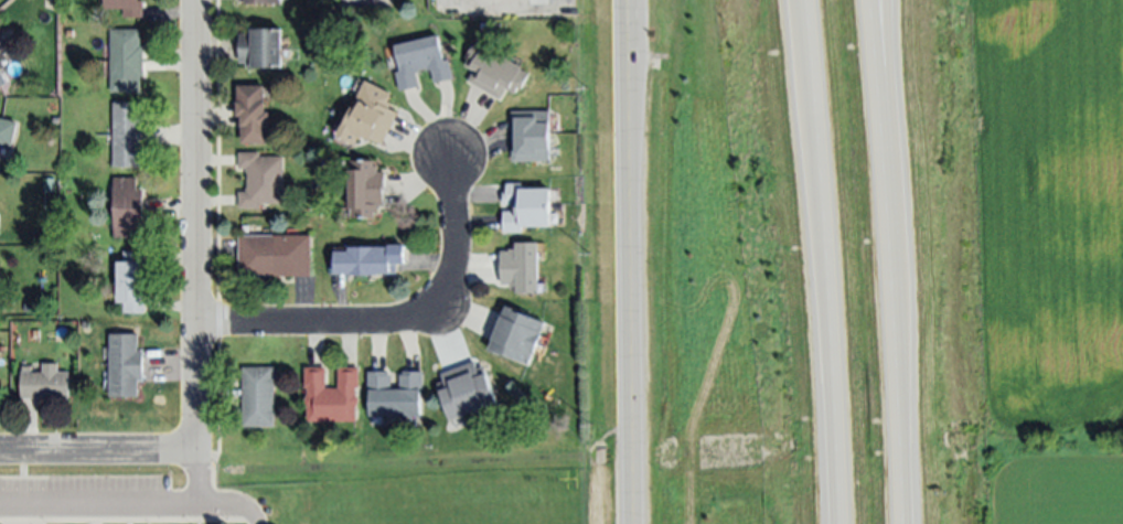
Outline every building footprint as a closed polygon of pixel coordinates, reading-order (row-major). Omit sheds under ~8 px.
[(105,9),(105,0),(138,0),(138,1),(143,1),(143,17),(124,17),(124,9),(105,9)] [(280,29),(280,67),(252,67),(252,64),(238,64),(238,35),(252,35),(252,29),(280,29)] [(111,31),(140,31),(140,46),(143,46),(143,74),(140,74),(140,92),(111,92),(111,31)] [(394,45),(436,35),(442,62),(448,61),(452,81),(434,85),(430,66),(414,71),(417,86),(398,90),(395,73),(400,72),(394,45)] [(483,45),(522,67),(521,69),(531,75),(523,89),(517,87),(514,93),(505,88),(499,99),(468,82),(472,72),(463,67),(468,61),(466,58),(473,44),(482,49),(483,45)] [(364,81),(392,94),(388,101),(392,104),(388,109),(397,114),(382,146),(361,135),(356,146),(338,136),(364,81)] [(237,86),(264,86),(264,111),(269,111),(269,127),(267,127),(267,142),(243,142),(243,117),(237,117),(237,86)] [(114,103),(145,103),(145,126),(140,126),(140,143),(143,143),(143,167),(114,167),(114,103)] [(511,162),(511,111),(548,111),(549,162),(511,162)] [(12,145),(0,141),(0,116),(17,120),(12,145)] [(281,157),(281,202),(259,202),(259,207),(238,207),(238,192),(245,192),(245,189),(248,189),(248,172),(246,172),(246,168),(239,168),(238,152),(260,152),(260,158),(281,157)] [(385,173),(385,190),(383,190),(383,206),(378,206),(378,212),(374,212),(374,220),(349,220),(350,159),(373,160),(373,165),(376,165),(376,173),(385,173)] [(115,178),(138,178),(138,191),(145,191),(145,224),(138,224),(138,237),(115,237),(115,178)] [(549,226),(522,226),(522,234),(502,234),(502,195),(505,195),(505,183),(521,183),(521,189),(549,189),(549,226)] [(310,235),(310,275),(239,276),(238,236),(310,235)] [(537,244),(538,291),(515,291),(515,287),(507,287),(507,284),(499,284),(499,252),(507,252),(507,249),(515,249),(515,244),(537,244)] [(389,246),(391,272),(335,275),(334,248),(389,246)] [(146,252),(146,312),(125,312),(125,300),(118,300),(118,261),(124,261),(124,252),(146,252)] [(546,320),(530,365),(490,351),(505,306),(546,320)] [(108,332),(137,332),(137,349),(142,349),(142,381),(136,381),(136,395),(108,395),(108,332)] [(498,403),(451,420),(438,384),(443,382),(441,374),(474,362),(477,368),(483,366),(498,403)] [(68,397),(22,397),(22,366),(31,366),(31,372),(43,372),(43,363),(58,363),(58,372),(68,372),(68,397)] [(355,421),(309,421),(309,387),(304,387),(304,367),(325,367),(325,388),(338,389),(336,367),(359,366),(360,388),(356,388),(355,421)] [(244,367),(275,367),(275,426),(243,427),(244,367)] [(370,416),(370,393),(367,393),(367,372),(387,372),(387,375),(391,375),(391,388),(398,388),(398,375),(403,375),(403,372),(421,372),(421,416),(370,416)]
